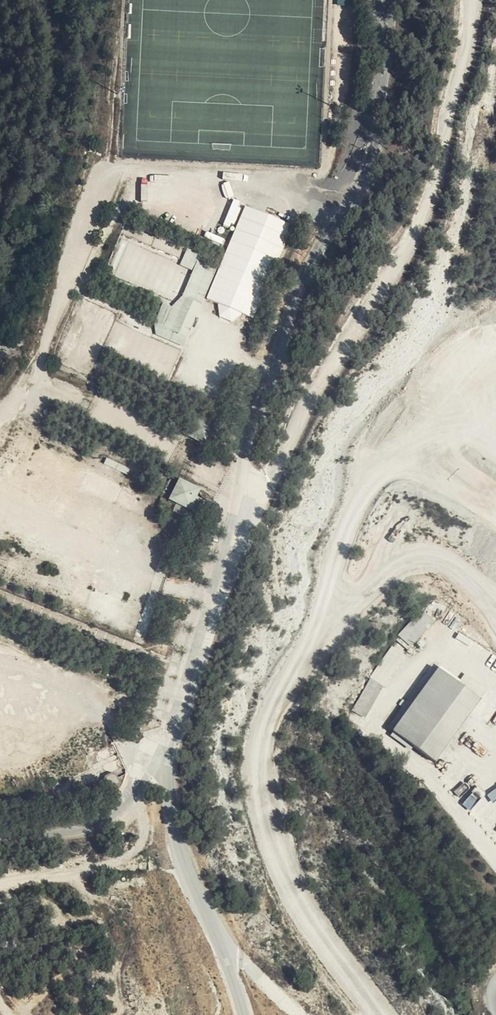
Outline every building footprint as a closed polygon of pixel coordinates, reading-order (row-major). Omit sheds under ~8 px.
[(197,265),(198,264),(201,256),(183,249),(180,258),(197,265)] [(180,310),(194,316),(212,269),(198,264),(197,265),(180,310)] [(161,327),(172,331),(179,311),(168,307),(161,327)] [(179,311),(172,331),(186,337),(194,316),(180,310),(179,311)] [(176,499),(190,505),(195,490),(181,485),(176,499)] [(192,508),(198,511),(202,499),(197,496),(192,508)] [(422,607),(396,637),(410,649),(436,619),(422,607)] [(390,645),(355,708),(367,715),(387,679),(402,651),(390,645)] [(433,664),(389,726),(393,729),(438,667),(433,664)] [(437,669),(390,735),(439,770),(486,705),(437,669)] [(107,765),(104,769),(108,777),(118,771),(114,763),(110,763),(107,765)]
